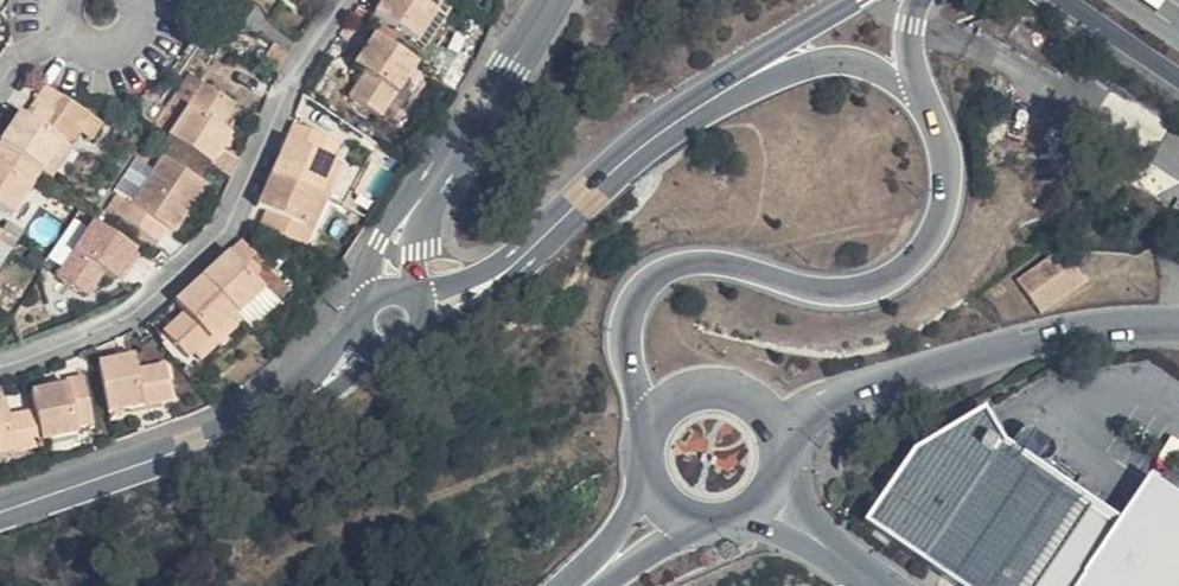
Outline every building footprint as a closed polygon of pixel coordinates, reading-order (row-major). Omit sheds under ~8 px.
[(13,0),(0,0),(0,22),(13,0)] [(464,0),(437,0),(436,2),(434,0),(425,0),(407,26),(453,57),(483,12),(464,0)] [(443,70),(404,42),(383,74),(393,79),(376,101),(408,123),(443,70)] [(262,116),(232,96),(198,149),(240,179),(249,164),(259,149),(247,140),(262,116)] [(84,106),(72,98),(63,111),(76,119),(84,106)] [(105,138),(95,155),(111,164),(131,137),(121,129),(84,106),(76,119),(105,138)] [(47,122),(26,153),(69,182),(76,186),(95,155),(105,138),(76,119),(63,111),(53,126),(47,122)] [(320,138),(301,184),(359,210),(374,173),(349,163),(354,149),(320,137),(320,138)] [(69,182),(26,153),(0,192),(0,201),(39,227),(69,182)] [(233,196),(192,169),(166,209),(162,207),(151,221),(191,248),(201,234),(206,236),(233,196)] [(339,261),(359,210),(301,184),(286,223),(296,227),(291,239),(339,261)] [(59,269),(88,225),(77,218),(48,261),(59,269)] [(28,243),(0,224),(0,285),(28,243)] [(168,265),(123,235),(115,246),(90,283),(86,288),(114,307),(131,284),(147,293),(168,265)] [(115,246),(103,237),(77,273),(90,283),(115,246)] [(233,292),(267,329),(293,302),(284,291),(294,282),(269,256),(233,292)] [(1063,264),(1054,256),(1020,288),(1027,296),(1063,264)] [(1050,307),(1058,315),(1086,286),(1076,275),(1063,264),(1027,296),(1045,314),(1050,307)] [(273,336),(267,329),(233,292),(208,315),(218,329),(197,348),(221,375),(227,370),(233,375),(273,336)] [(172,385),(168,367),(130,376),(140,422),(202,409),(197,381),(172,385)] [(64,422),(71,452),(109,443),(108,437),(125,435),(115,380),(96,385),(98,392),(59,400),(64,422)] [(871,517),(932,555),(1012,439),(988,402),(916,449),(871,517)] [(71,452),(64,422),(41,427),(36,411),(0,419),(0,441),(6,469),(71,454),(71,452)] [(932,555),(976,585),(1178,585),(1178,491),(1151,471),(1121,514),(1012,439),(932,555)]
